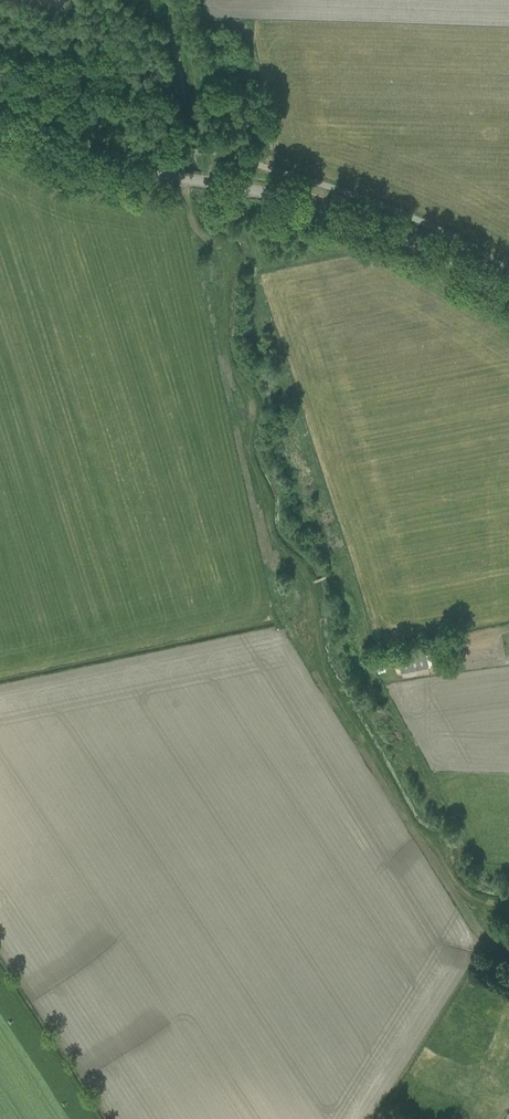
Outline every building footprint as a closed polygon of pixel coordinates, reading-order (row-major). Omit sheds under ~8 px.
[(397,652),(402,673),(428,668),(424,647),(397,652)]
